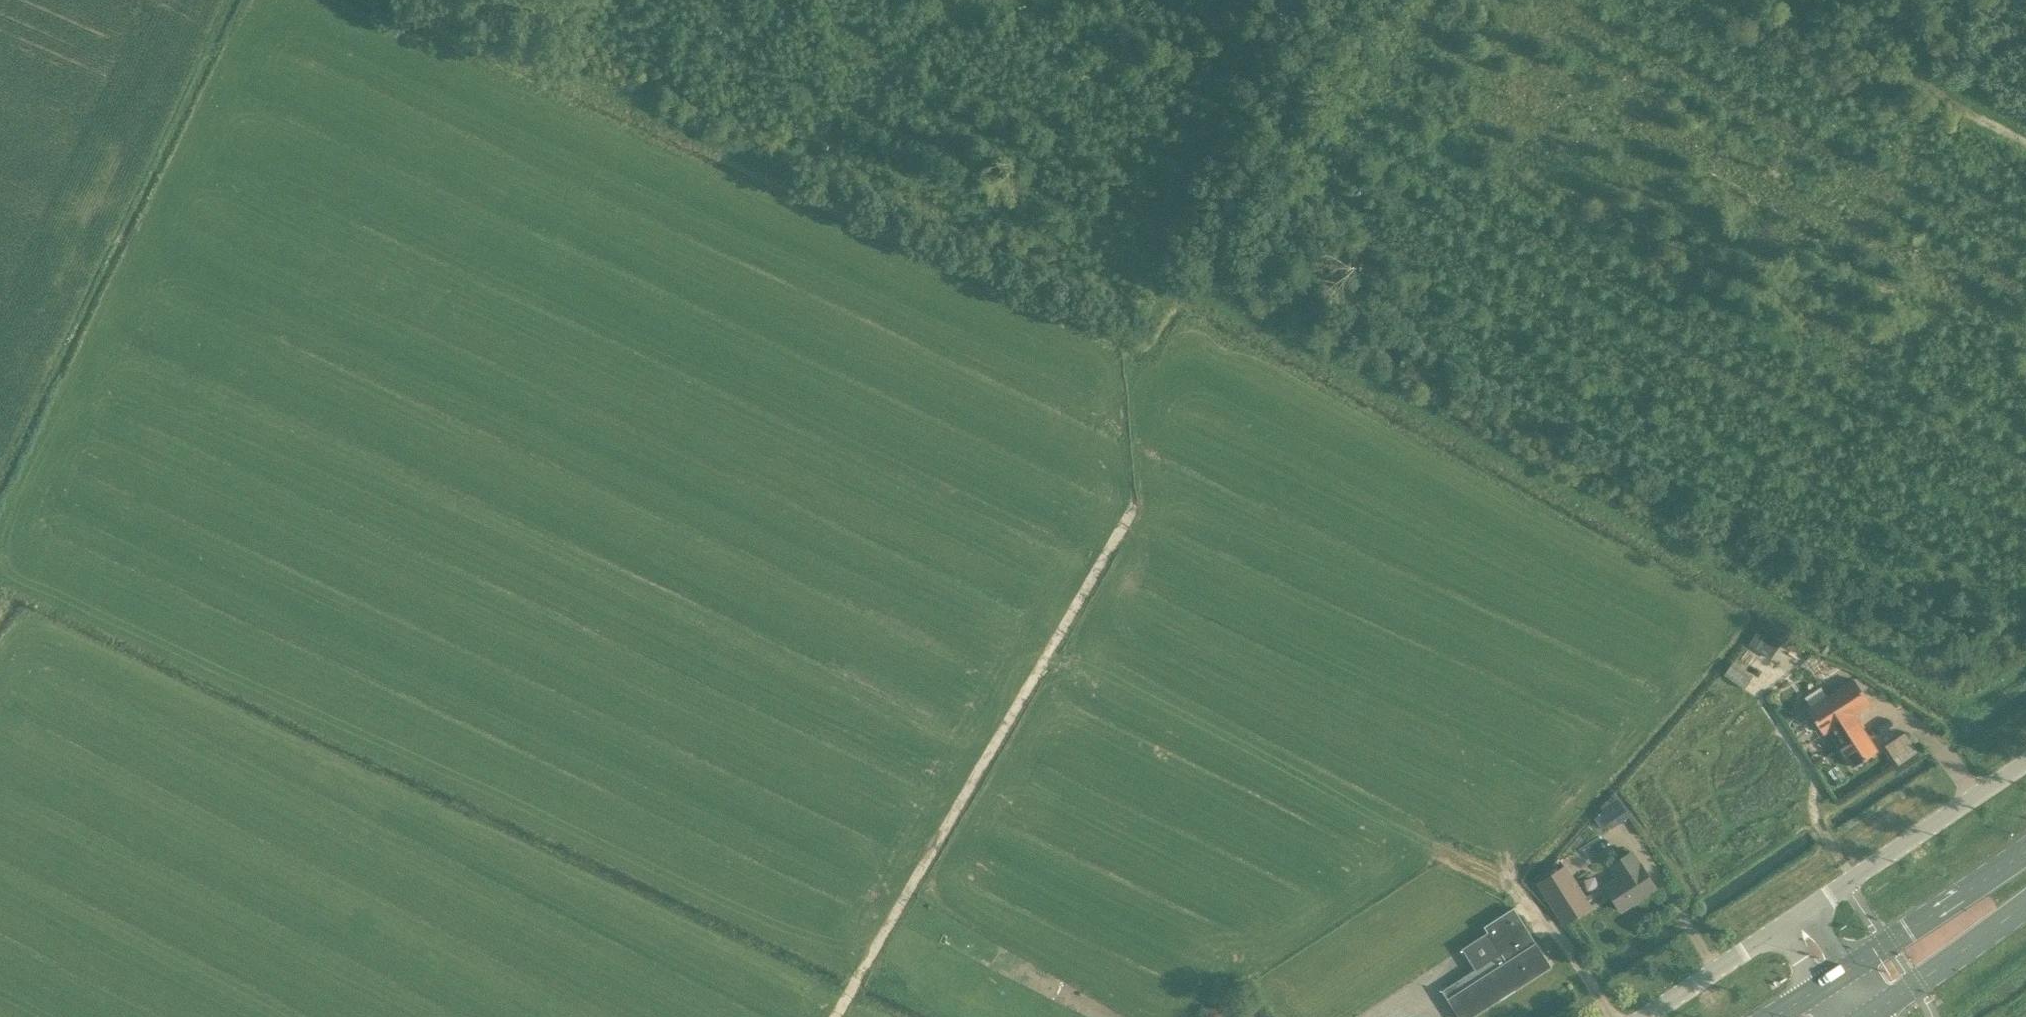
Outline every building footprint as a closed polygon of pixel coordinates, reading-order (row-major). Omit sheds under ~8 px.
[(1856,678),(1809,708),(1824,732),(1830,728),(1854,765),(1877,751),(1853,714),(1871,702),(1856,678)] [(1901,730),(1883,743),(1898,764),(1916,751),(1901,730)] [(1605,885),(1621,910),(1655,888),(1631,851),(1609,864),(1617,877),(1605,885)] [(1592,906),(1566,865),(1538,882),(1564,923),(1592,906)] [(1443,990),(1460,1016),(1470,1016),(1551,965),(1531,934),(1525,937),(1508,910),(1484,925),(1502,952),(1443,990)]
